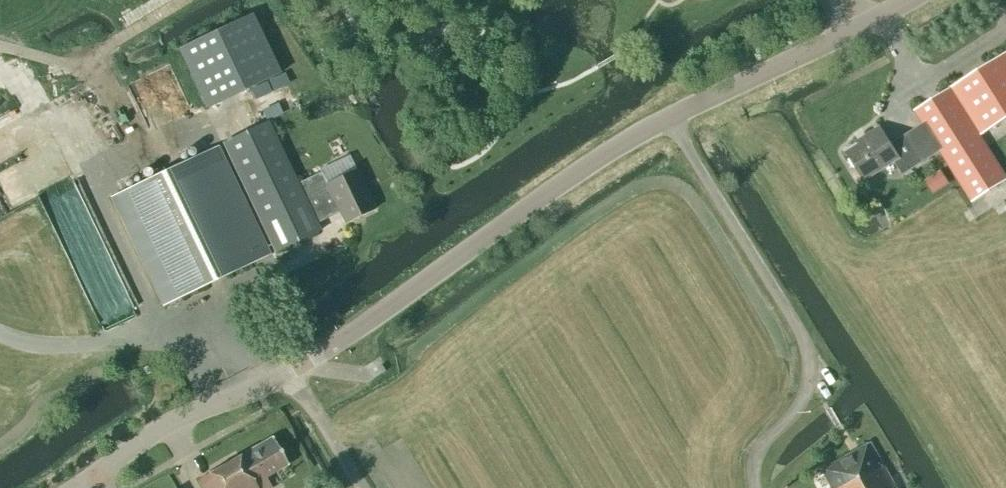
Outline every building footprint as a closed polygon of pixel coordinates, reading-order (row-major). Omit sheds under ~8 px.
[(149,8),(151,0),(118,0),(149,8)] [(207,109),(280,74),(252,14),(178,49),(207,109)] [(980,136),(1005,119),(1005,53),(914,111),(921,122),(909,130),(918,145),(931,137),(972,202),(1005,180),(1005,176),(980,136)] [(297,184),(268,122),(223,144),(275,253),(320,231),(316,224),(339,213),(344,224),(375,209),(356,170),(327,184),(321,172),(297,184)] [(890,145),(880,128),(866,137),(868,140),(847,153),(865,181),(894,162),(903,176),(923,162),(906,135),(890,145)] [(165,306),(268,256),(216,147),(113,197),(165,306)] [(932,194),(949,184),(941,170),(923,181),(932,194)] [(266,479),(288,466),(272,439),(198,481),(202,487),(271,487),(266,479)] [(869,443),(820,471),(830,487),(895,487),(869,443)]
